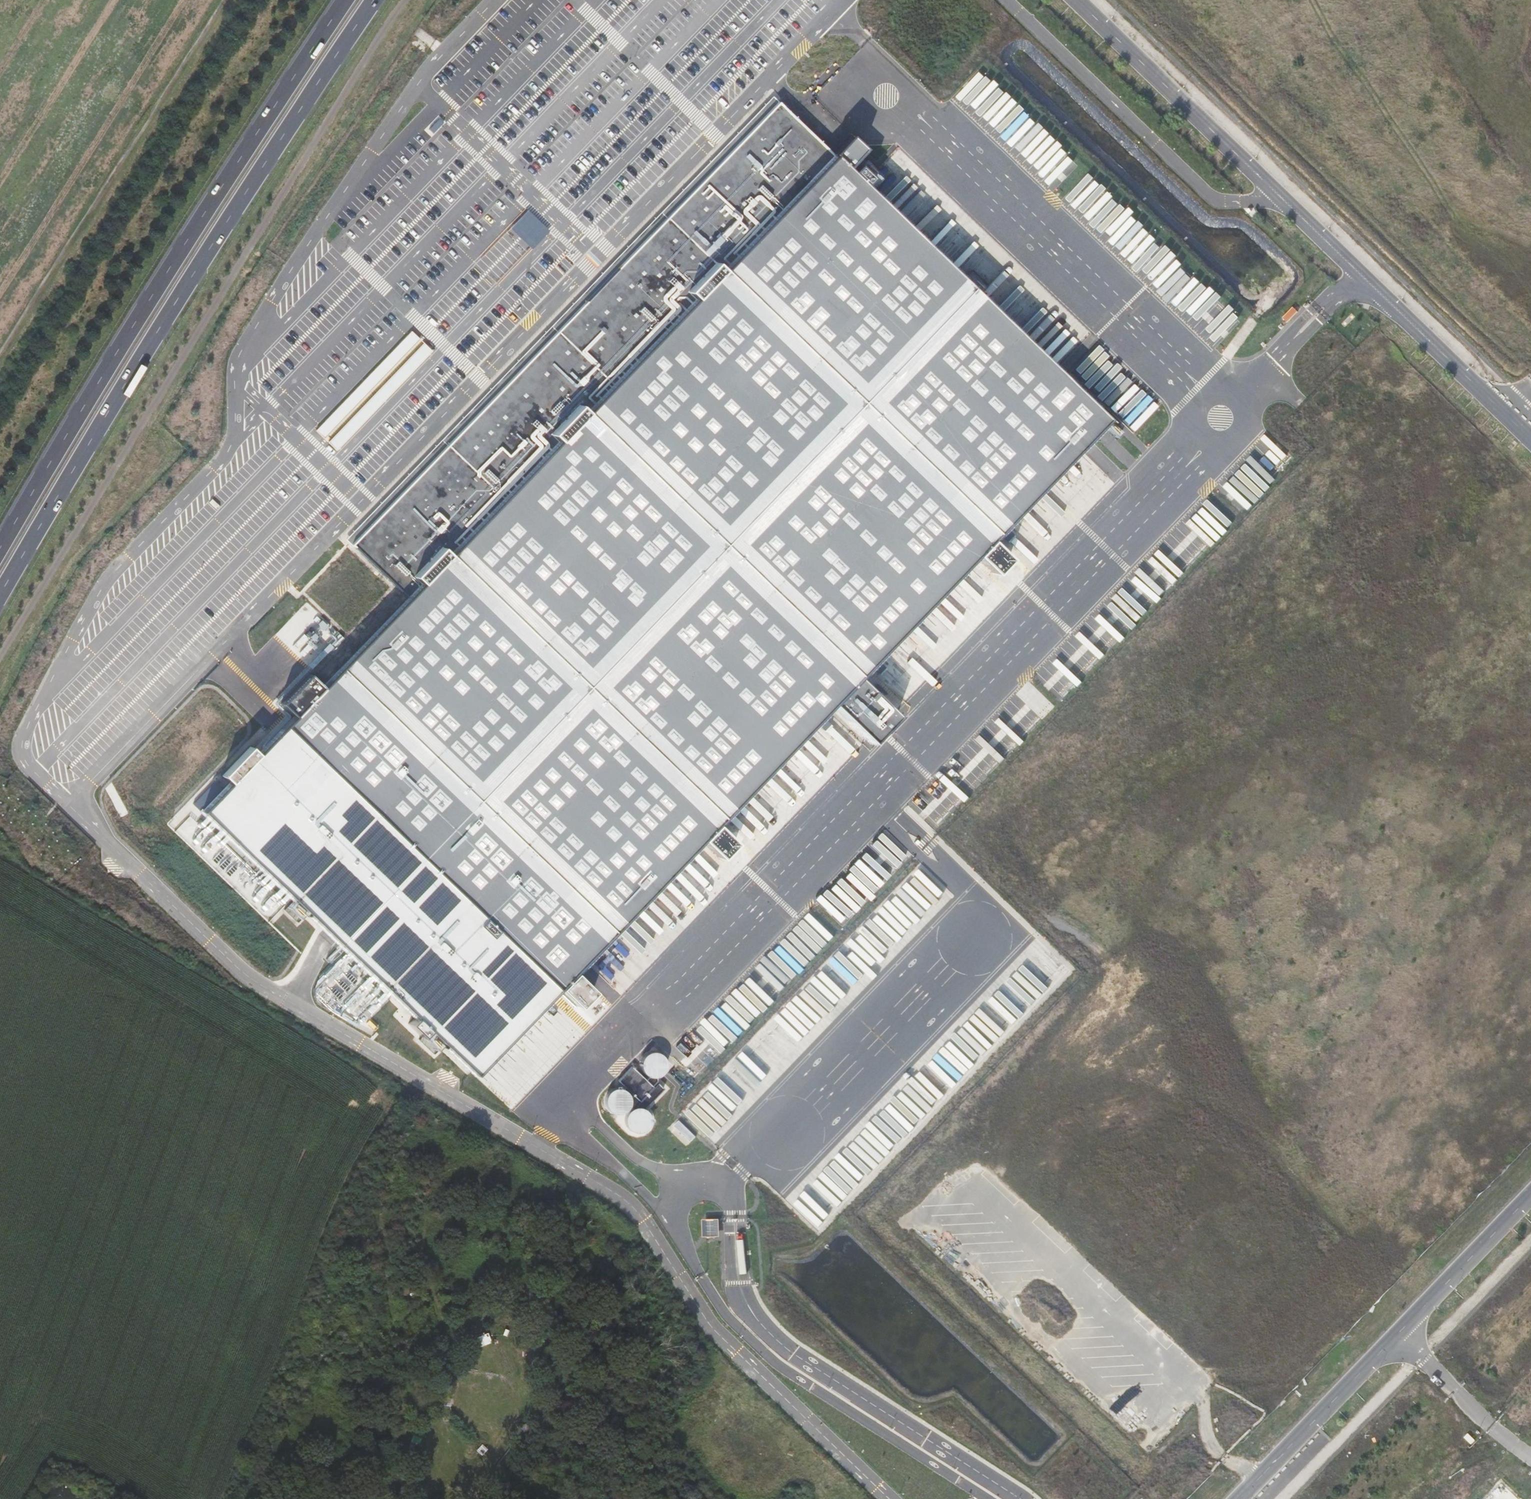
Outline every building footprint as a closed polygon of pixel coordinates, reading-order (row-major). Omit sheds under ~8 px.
[(406,586),(832,153),(772,95),(352,538),(406,586)] [(313,679),(281,712),(290,721),(257,755),(248,746),(219,775),(229,785),(202,812),(471,1072),(556,985),(578,1007),(594,990),(572,969),(699,838),(721,859),(736,843),(715,823),(831,703),(872,743),(900,714),(859,675),(975,555),(995,574),(1010,559),(990,540),(1109,421),(846,167),(862,149),(849,136),(832,153),(414,579),(421,586),(322,688),(313,679)] [(1297,313),(1292,307),(1282,318),(1287,323),(1297,313)] [(666,1069),(666,1065),(665,1061),(663,1057),(660,1054),(656,1053),(652,1052),(648,1053),(645,1056),(642,1059),(641,1063),(641,1067),(642,1071),(645,1075),(649,1077),(653,1078),(657,1077),(661,1076),(664,1072),(666,1069)] [(655,1088),(634,1068),(621,1082),(641,1102),(655,1088)] [(630,1105),(631,1101),(630,1097),(628,1094),(625,1091),(621,1089),(617,1089),(613,1090),(609,1093),(607,1096),(605,1100),(605,1104),(607,1108),(610,1112),(613,1114),(617,1115),(622,1114),(626,1112),(629,1109),(630,1105)] [(651,1124),(651,1120),(650,1116),(648,1112),(645,1109),(641,1108),(637,1107),(633,1108),(630,1111),(627,1114),(626,1118),(626,1122),(627,1126),(630,1130),(633,1132),(638,1133),(642,1132),(646,1130),(649,1127),(651,1124)] [(695,1136),(678,1120),(673,1125),(690,1142),(695,1136)] [(718,1218),(701,1218),(701,1236),(707,1236),(718,1236),(718,1218)] [(1468,1433),(1464,1437),(1471,1445),(1475,1441),(1468,1433)]
